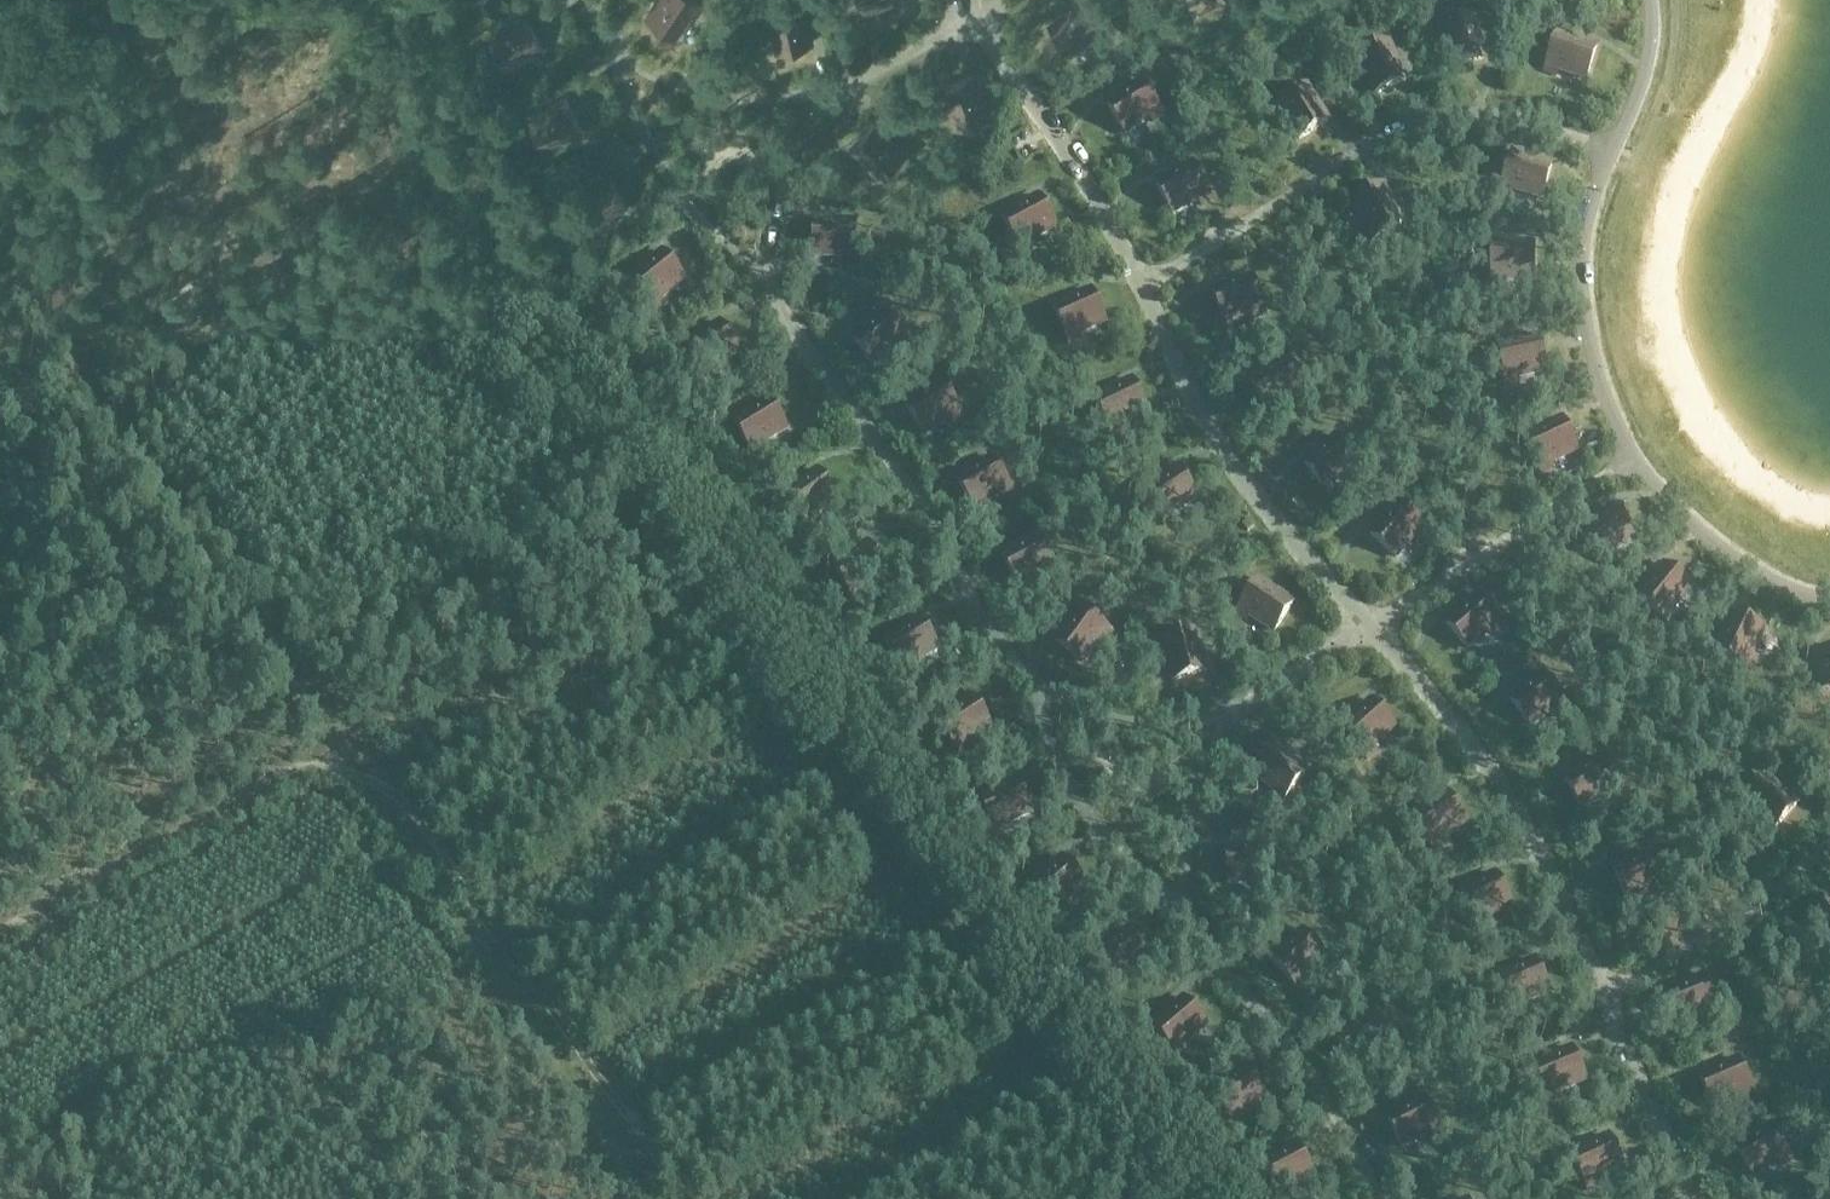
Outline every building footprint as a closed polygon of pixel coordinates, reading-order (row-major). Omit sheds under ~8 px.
[(676,38),(693,13),(698,17),(705,7),(695,0),(661,0),(658,4),(654,5),(650,12),(650,15),(648,18),(676,38)] [(898,0),(862,0),(869,18),(879,14),(877,8),(898,0)] [(1051,27),(1071,55),(1095,36),(1099,42),(1108,34),(1084,2),(1064,17),(1061,17),(1055,22),(1054,25),(1051,27)] [(771,23),(778,52),(811,44),(810,40),(812,37),(810,29),(807,27),(801,3),(762,13),(765,24),(771,23)] [(517,64),(543,49),(527,20),(523,21),(520,21),(513,25),(512,28),(490,40),(510,75),(520,69),(517,64)] [(1445,37),(1450,66),(1483,61),(1483,57),(1485,54),(1483,46),(1481,44),(1477,20),(1437,26),(1439,38),(1445,37)] [(1559,71),(1587,80),(1598,48),(1594,47),(1592,44),(1585,41),(1582,42),(1558,35),(1545,73),(1557,77),(1559,71)] [(1529,82),(1540,82),(1542,44),(1530,43),(1529,82)] [(1363,68),(1375,95),(1406,82),(1405,78),(1406,75),(1403,67),(1399,66),(1390,44),(1353,60),(1357,70),(1363,68)] [(974,76),(942,90),(955,117),(949,120),(954,130),(990,114),(981,92),(982,88),(978,81),(975,80),(974,76)] [(1108,106),(1126,134),(1151,118),(1155,123),(1164,117),(1143,83),(1122,96),(1119,96),(1112,100),(1111,103),(1108,106)] [(1284,115),(1300,141),(1329,123),(1327,120),(1328,116),(1323,109),(1320,108),(1307,87),(1273,108),(1279,118),(1284,115)] [(556,144),(583,131),(567,101),(564,102),(561,101),(553,105),(552,108),(530,119),(548,155),(559,150),(556,144)] [(878,124),(852,146),(870,169),(865,173),(873,182),(904,157),(889,138),(889,134),(884,128),(881,127),(878,124)] [(1514,190),(1543,199),(1553,167),(1549,165),(1547,162),(1539,160),(1536,162),(1513,154),(1501,193),(1512,196),(1514,190)] [(1157,184),(1173,214),(1200,199),(1203,204),(1213,199),(1193,164),(1171,176),(1168,175),(1161,179),(1160,182),(1157,184)] [(602,222),(627,205),(608,177),(605,179),(602,179),(595,183),(594,187),(574,201),(596,234),(606,228),(602,222)] [(1384,186),(1354,203),(1370,229),(1364,232),(1370,243),(1405,222),(1392,201),(1393,198),(1389,190),(1386,190),(1384,186)] [(1030,242),(1057,228),(1040,198),(1037,200),(1033,199),(1026,203),(1025,206),(1004,218),(1023,253),(1033,248),(1030,242)] [(813,222),(812,256),(842,257),(842,263),(854,264),(855,223),(830,222),(828,220),(820,220),(817,222),(813,222)] [(1504,280),(1534,280),(1535,246),(1531,246),(1528,243),(1520,243),(1517,246),(1493,245),(1492,286),(1504,286),(1504,280)] [(662,299),(685,280),(664,253),(661,256),(657,255),(651,261),(650,264),(631,279),(656,311),(665,304),(662,299)] [(1214,291),(1225,324),(1253,314),(1255,320),(1266,316),(1253,278),(1230,286),(1227,284),(1219,287),(1217,290),(1214,291)] [(1079,335),(1106,323),(1092,292),(1089,293),(1085,292),(1078,295),(1077,299),(1054,309),(1071,346),(1082,341),(1079,335)] [(853,340),(874,367),(898,348),(902,353),(911,346),(886,314),(867,329),(863,329),(857,334),(856,337),(853,340)] [(715,369),(740,352),(721,324),(718,326),(715,326),(708,330),(707,334),(687,347),(709,381),(719,374),(715,369)] [(1518,378),(1547,372),(1540,338),(1536,339),(1533,337),(1525,339),(1523,342),(1499,347),(1508,387),(1519,384),(1518,378)] [(1121,425),(1148,412),(1133,382),(1130,383),(1126,382),(1119,386),(1118,389),(1096,400),(1113,436),(1124,431),(1121,425)] [(907,408),(926,435),(951,418),(955,423),(964,416),(941,384),(921,398),(917,397),(911,402),(910,405),(907,408)] [(762,445),(788,430),(771,400),(767,402),(764,401),(757,406),(756,409),(735,421),(755,456),(765,450),(762,445)] [(1551,464),(1578,451),(1564,420),(1560,422),(1557,421),(1549,424),(1548,428),(1526,438),(1543,475),(1554,470),(1551,464)] [(958,481),(975,510),(1001,494),(1004,499),(1014,493),(993,459),(972,472),(969,471),(962,475),(961,479),(958,481)] [(1172,515),(1198,499),(1180,470),(1176,472),(1173,471),(1166,476),(1165,479),(1144,492),(1166,527),(1176,520),(1172,515)] [(815,517),(839,499),(819,472),(816,474),(812,474),(806,479),(805,482),(785,496),(809,529),(818,522),(815,517)] [(1371,536),(1397,558),(1416,536),(1421,540),(1429,531),(1398,504),(1382,523),(1379,523),(1373,529),(1374,533),(1371,536)] [(1613,554),(1635,534),(1613,509),(1610,511),(1606,511),(1600,517),(1600,520),(1581,536),(1608,567),(1617,559),(1613,554)] [(1003,557),(1019,587),(1045,572),(1048,578),(1058,572),(1039,537),(1018,549),(1014,548),(1007,552),(1006,555),(1003,557)] [(1673,611),(1692,588),(1666,566),(1663,569),(1660,570),(1655,576),(1655,580),(1639,599),(1671,624),(1678,615),(1673,611)] [(1250,616),(1275,633),(1294,605),(1290,602),(1290,599),(1283,595),(1279,595),(1259,582),(1237,615),(1246,622),(1250,616)] [(1447,625),(1469,650),(1492,630),(1496,635),(1505,627),(1478,597),(1460,613),(1456,613),(1450,618),(1450,622),(1447,625)] [(1056,643),(1084,663),(1101,639),(1107,642),(1113,633),(1081,609),(1066,629),(1063,629),(1058,636),(1059,639),(1056,643)] [(1751,657),(1764,630),(1734,616),(1732,619),(1729,620),(1725,628),(1726,631),(1716,653),(1752,671),(1757,660),(1751,657)] [(913,665),(939,650),(921,621),(918,623),(915,622),(907,626),(907,630),(886,642),(907,677),(917,671),(913,665)] [(1167,653),(1175,682),(1208,672),(1207,668),(1209,665),(1206,657),(1203,656),(1197,632),(1158,643),(1161,654),(1167,653)] [(1823,650),(1823,654),(1820,657),(1820,665),(1822,667),(1820,692),(1829,693),(1829,651),(1823,650)] [(1510,700),(1531,727),(1555,709),(1559,714),(1568,707),(1544,675),(1524,690),(1521,689),(1514,694),(1514,698),(1510,700)] [(967,744),(992,728),(974,699),(970,701),(967,700),(960,705),(959,708),(939,721),(960,756),(970,749),(967,744)] [(1373,748),(1396,728),(1373,702),(1370,705),(1367,705),(1361,710),(1360,714),(1342,730),(1369,760),(1378,752),(1373,748)] [(1274,747),(1253,773),(1276,792),(1272,797),(1281,804),(1307,773),(1288,758),(1287,754),(1281,749),(1278,749),(1274,747)] [(1566,780),(1583,809),(1609,794),(1612,800),(1622,794),(1601,759),(1580,771),(1577,771),(1570,775),(1569,778),(1566,780)] [(1752,811),(1775,831),(1797,806),(1794,803),(1794,800),(1788,794),(1785,794),(1766,778),(1739,808),(1748,816),(1752,811)] [(1005,825),(1033,813),(1019,782),(1015,783),(1012,782),(1004,786),(1003,789),(981,799),(997,836),(1008,831),(1005,825)] [(1442,840),(1467,823),(1448,794),(1445,797),(1441,796),(1434,801),(1434,804),(1413,818),(1436,851),(1445,845),(1442,840)] [(1227,851),(1230,884),(1260,882),(1261,888),(1272,887),(1269,847),(1244,849),(1242,847),(1234,848),(1231,850),(1227,851)] [(1614,871),(1628,903),(1655,891),(1658,897),(1669,892),(1652,855),(1630,865),(1627,863),(1619,867),(1618,870),(1614,871)] [(1064,905),(1086,885),(1064,859),(1061,862),(1057,862),(1051,867),(1051,871),(1033,887),(1059,917),(1068,909),(1064,905)] [(1272,961),(1295,986),(1317,965),(1322,970),(1330,962),(1303,932),(1285,949),(1282,949),(1275,955),(1275,958),(1272,961)] [(1522,1004),(1550,993),(1537,961),(1533,963),(1530,962),(1522,965),(1521,968),(1498,977),(1514,1015),(1525,1010),(1522,1004)] [(1666,994),(1679,1025),(1707,1014),(1709,1020),(1720,1016),(1705,978),(1682,987),(1679,986),(1671,989),(1670,992),(1666,994)] [(1184,1045),(1207,1026),(1185,1000),(1182,1002),(1179,1002),(1172,1008),(1172,1011),(1153,1027),(1180,1058),(1189,1050),(1184,1045)] [(1559,1093),(1587,1081),(1573,1050),(1570,1051),(1566,1050),(1559,1053),(1558,1056),(1535,1066),(1551,1103),(1561,1098),(1559,1093)] [(1700,1077),(1714,1108),(1741,1096),(1744,1102),(1755,1098),(1739,1061),(1716,1070),(1713,1069),(1705,1072),(1704,1075),(1700,1077)] [(1242,1114),(1266,1097),(1246,1069),(1243,1072),(1239,1071),(1233,1076),(1232,1079),(1212,1094),(1236,1126),(1245,1119),(1242,1114)] [(1387,1118),(1403,1148),(1430,1135),(1432,1141),(1443,1136),(1425,1099),(1403,1110),(1400,1109),(1392,1113),(1391,1116),(1387,1118)] [(1736,1149),(1754,1178),(1780,1162),(1783,1167),(1793,1161),(1772,1127),(1751,1140),(1748,1139),(1741,1143),(1740,1147),(1736,1149)] [(1598,1181),(1625,1168),(1610,1137),(1606,1139),(1603,1138),(1596,1142),(1595,1145),(1572,1155),(1590,1192),(1600,1187),(1598,1181)] [(1314,1176),(1298,1146),(1294,1148),(1291,1147),(1284,1151),(1283,1154),(1261,1166),(1279,1198),(1284,1198),(1290,1196),(1287,1190),(1314,1176)]
